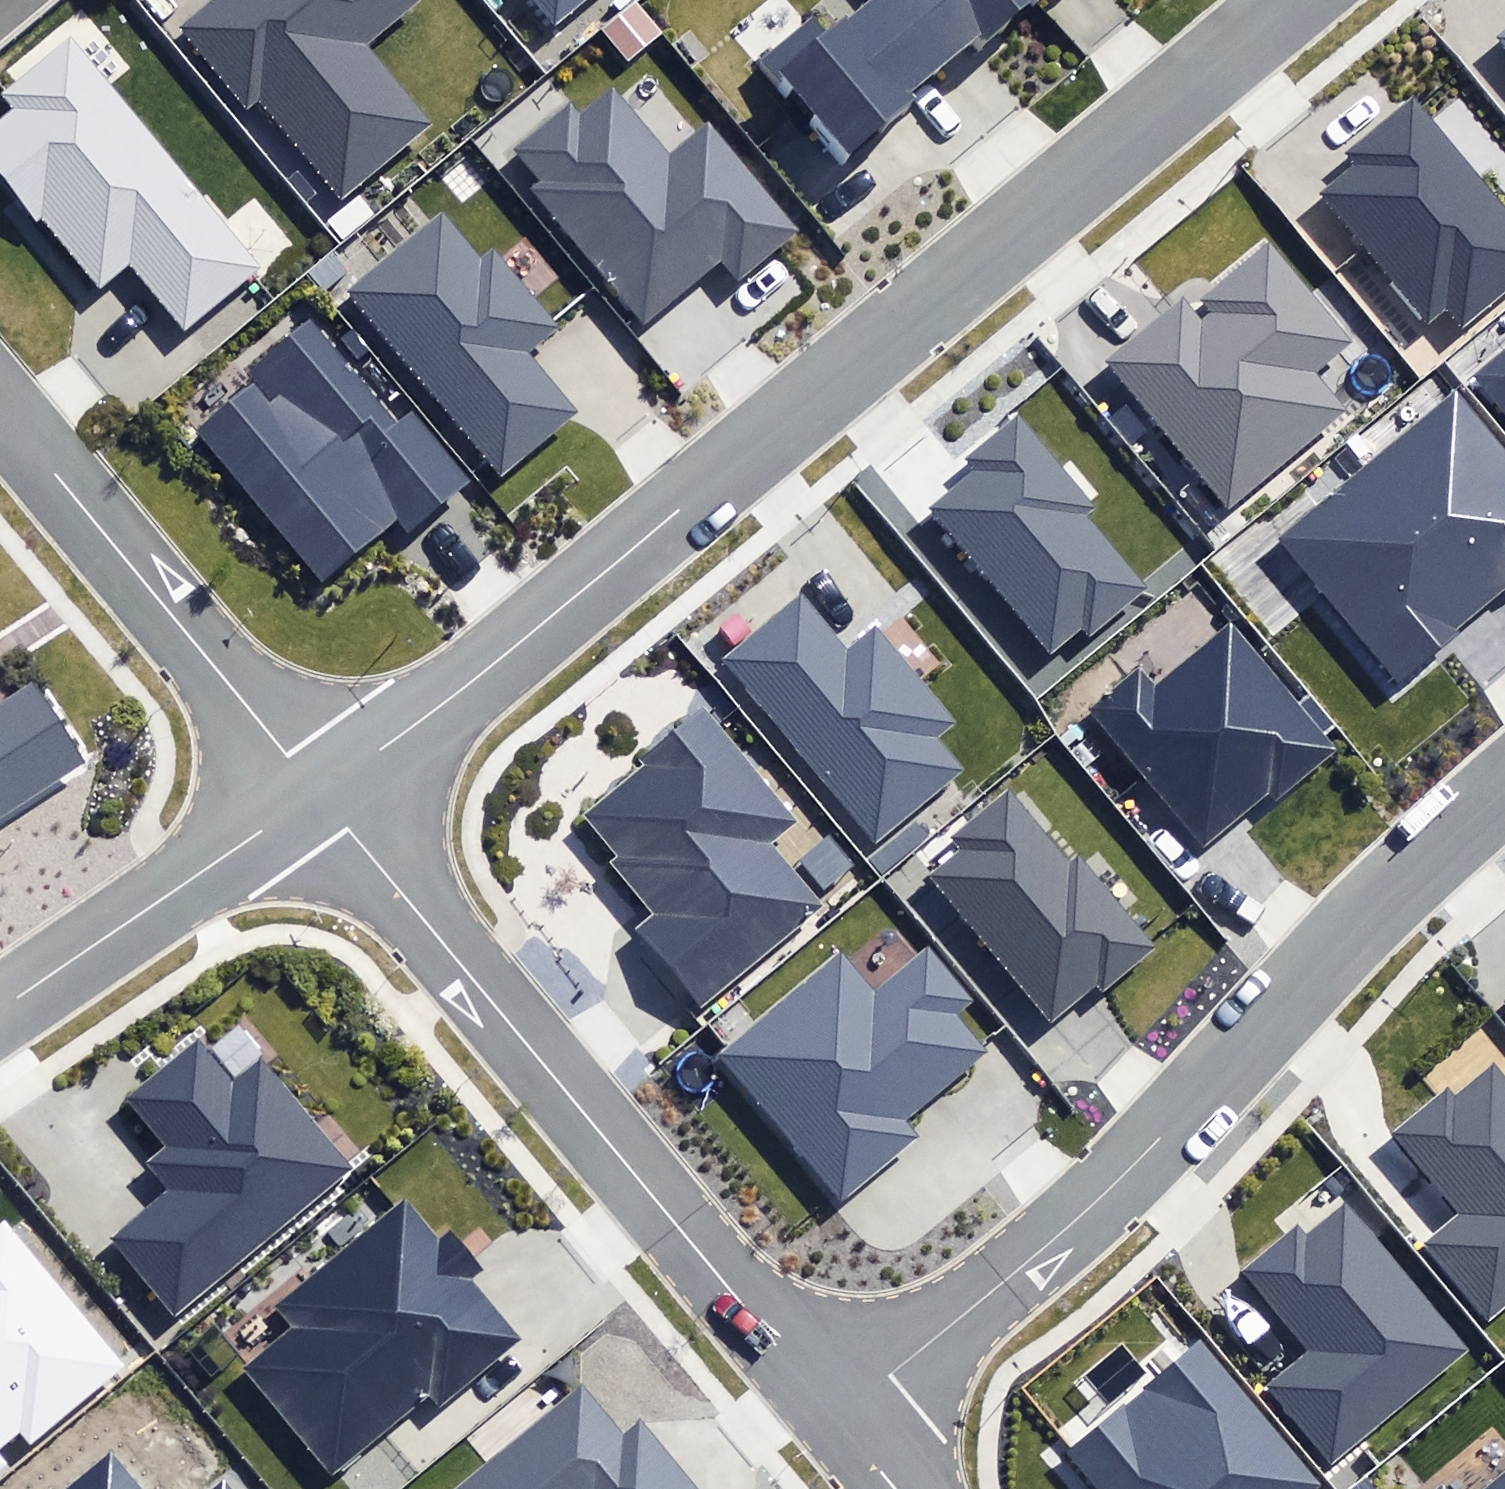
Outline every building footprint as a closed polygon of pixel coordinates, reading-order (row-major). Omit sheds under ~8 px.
[(340,202),(354,190),(432,126),(366,45),(420,0),(212,0),(179,27),(248,110),(257,102),(340,202)] [(555,24),(584,0),(535,0),(555,24)] [(942,74),(878,0),(866,0),(782,70),(849,150),(942,74)] [(942,74),(999,26),(1031,0),(878,0),(942,74)] [(102,289),(134,263),(183,325),(256,267),(72,35),(2,90),(15,107),(0,119),(0,178),(33,220),(42,213),(102,289)] [(531,190),(641,324),(721,259),(739,281),(775,251),(796,233),(776,209),(708,126),(671,156),(614,87),(581,114),(572,102),(515,148),(542,181),(531,190)] [(1460,326),(1504,289),(1504,208),(1413,96),(1345,151),(1354,162),(1318,192),(1427,324),(1446,308),(1460,326)] [(343,240),(374,215),(358,196),(327,221),(343,240)] [(489,457),(502,473),(569,416),(576,410),(524,349),(555,323),(553,320),(534,298),(499,257),(492,248),(480,257),(443,211),(429,223),(348,292),(489,457)] [(1108,359),(1228,503),(1341,409),(1309,372),(1347,340),(1267,244),(1200,301),(1209,312),(1201,319),(1183,298),(1108,359)] [(198,431),(323,579),(396,518),(413,539),(465,496),(479,485),(469,473),(415,407),(396,423),(308,318),(245,371),(256,383),(198,431)] [(1504,417),(1504,352),(1473,379),(1504,417)] [(1486,606),(1504,590),(1504,446),(1457,389),(1367,464),(1486,606)] [(930,509),(1051,655),(1083,629),(1090,639),(1149,590),(1085,513),(1094,506),(1019,415),(968,457),(978,469),(930,509)] [(1277,539),(1396,681),(1486,606),(1367,464),(1277,539)] [(725,660),(876,840),(963,768),(939,738),(957,723),(875,625),(846,649),(802,597),(725,660)] [(1090,710),(1201,845),(1269,790),(1277,800),(1340,749),(1233,619),(1153,684),(1141,669),(1090,710)] [(92,763),(37,675),(0,698),(0,819),(92,763)] [(634,930),(701,1010),(831,903),(780,842),(803,823),(704,703),(637,758),(644,766),(586,814),(621,857),(613,863),(654,913),(634,930)] [(924,877),(1052,1026),(1098,987),(1103,994),(1156,949),(1080,859),(1070,867),(1006,792),(951,838),(958,847),(924,877)] [(720,1055),(841,1201),(920,1136),(907,1120),(989,1052),(958,1014),(975,999),(933,948),(874,997),(840,956),(720,1055)] [(107,1240),(173,1315),(345,1165),(259,1066),(235,1087),(196,1042),(130,1099),(168,1143),(145,1163),(167,1187),(107,1240)] [(1488,1319),(1504,1305),(1504,1079),(1495,1066),(1457,1098),(1448,1087),(1392,1133),(1459,1212),(1423,1242),(1488,1319)] [(1262,1386),(1331,1467),(1471,1350),(1347,1202),(1305,1237),(1295,1226),(1240,1272),(1305,1350),(1262,1386)] [(241,1372),(329,1477),(427,1395),(439,1409),(525,1338),(474,1278),(485,1270),(453,1233),(438,1246),(402,1203),(279,1305),(297,1325),(241,1372)] [(17,1433),(30,1448),(129,1367),(5,1216),(0,1220),(0,1447),(17,1433)] [(1200,1342),(1064,1452),(1094,1488),(1314,1488),(1317,1486),(1200,1342)] [(640,1417),(625,1429),(585,1380),(450,1488),(698,1488),(640,1417)] [(115,1457),(76,1488),(141,1488),(115,1457)] [(1489,1488),(1504,1488),(1504,1476),(1489,1488)] [(227,1477),(212,1488),(237,1488),(227,1477)]
